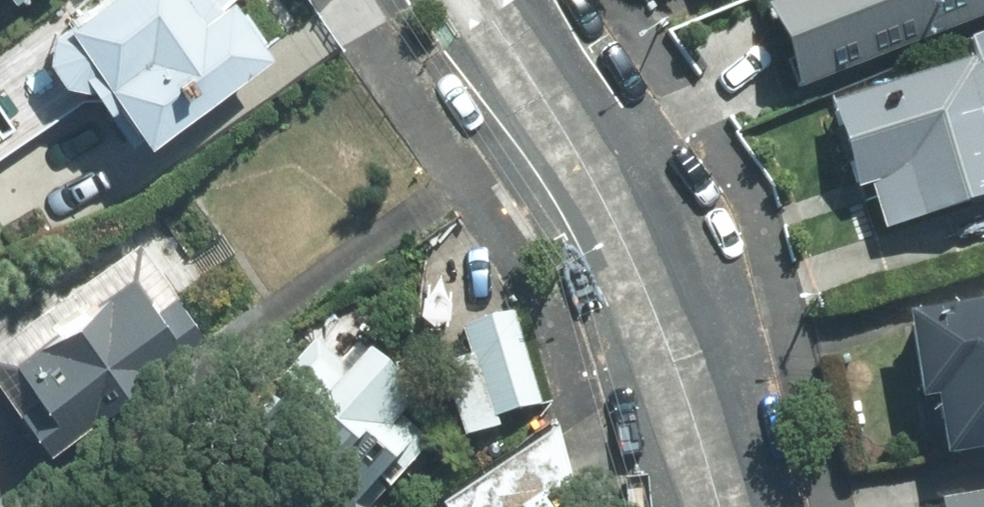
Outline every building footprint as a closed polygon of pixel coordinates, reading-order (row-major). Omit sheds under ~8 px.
[(260,47),(228,0),(87,0),(53,23),(129,135),(260,47)] [(769,4),(803,90),(983,16),(983,0),(778,0),(769,4)] [(879,229),(983,196),(983,62),(840,107),(879,229)] [(9,138),(0,122),(0,143),(9,138)] [(13,398),(147,310),(100,238),(0,302),(0,378),(13,398)] [(983,451),(983,302),(903,316),(929,460),(983,451)] [(498,418),(537,405),(507,314),(461,330),(469,355),(438,362),(455,439),(500,429),(498,418)] [(309,407),(348,441),(308,486),(332,506),(367,506),(422,445),(389,416),(413,389),(358,341),(336,366),(312,340),(270,379),(303,413),(309,407)] [(931,506),(983,506),(983,498),(931,506)]
